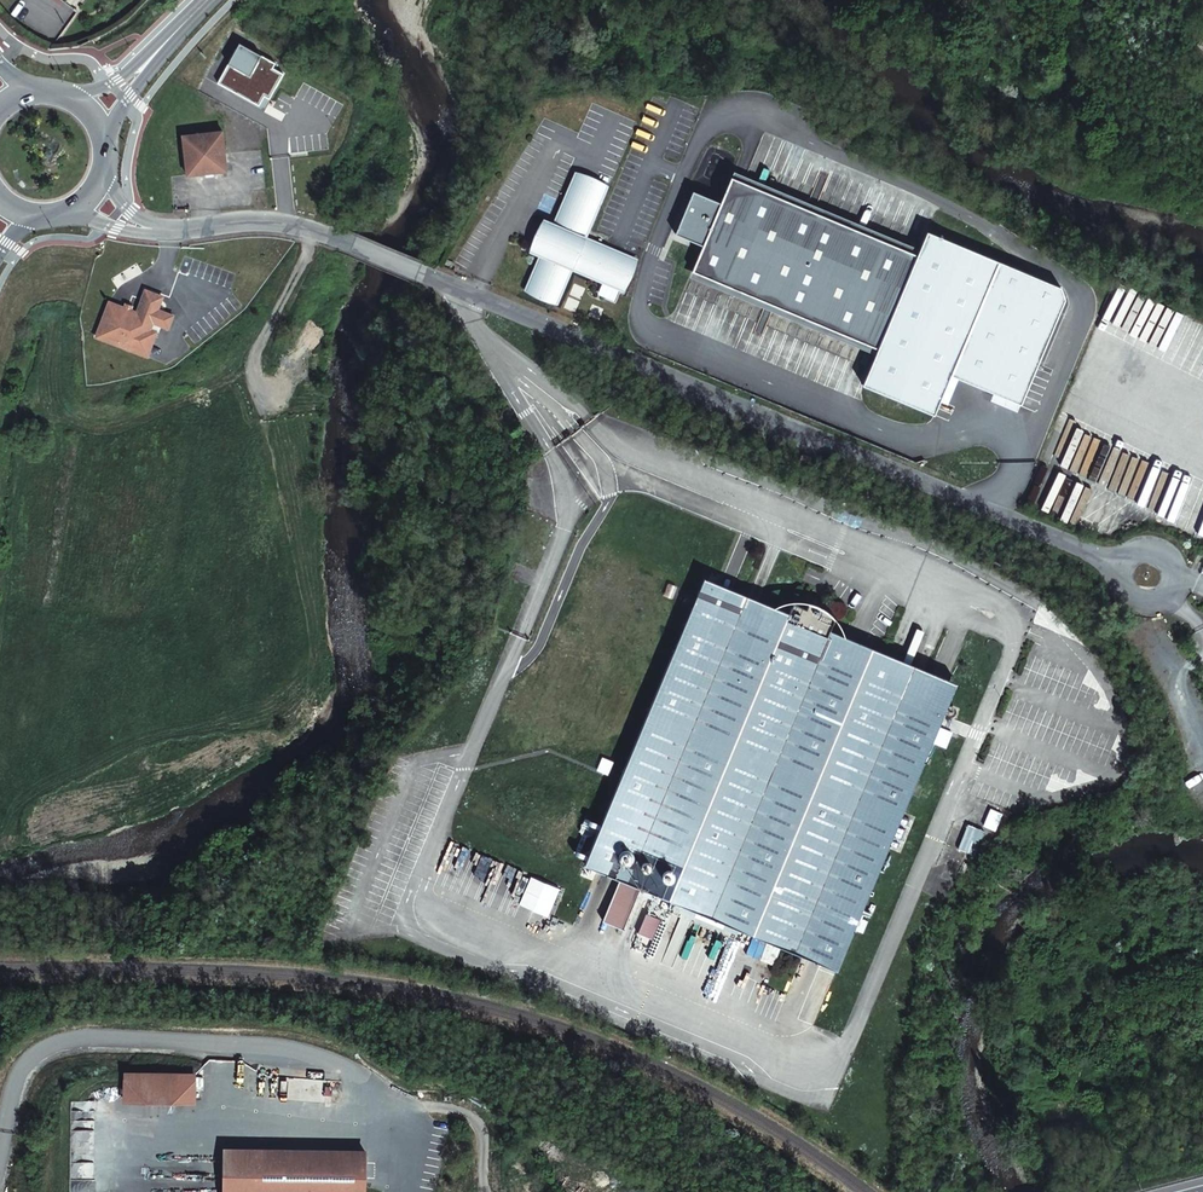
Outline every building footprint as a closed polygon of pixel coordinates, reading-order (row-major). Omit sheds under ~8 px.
[(238,42),(217,81),(262,108),(281,72),(273,67),(274,61),(238,42)] [(183,134),(185,164),(186,173),(227,168),(227,164),(223,130),(183,134)] [(697,274),(884,345),(919,251),(734,174),(720,199),(698,190),(677,232),(707,246),(697,274)] [(577,176),(564,209),(557,225),(547,221),(535,250),(544,254),(530,287),(560,299),(573,268),(624,288),(634,262),(635,258),(621,253),(585,238),(589,228),(606,188),(577,176)] [(926,231),(919,251),(884,345),(862,384),(932,415),(949,375),(1023,403),(1064,297),(1062,286),(926,231)] [(162,289),(177,293),(178,289),(160,284),(153,307),(156,308),(162,289)] [(125,298),(114,334),(166,350),(174,325),(168,323),(170,316),(186,321),(189,308),(174,303),(177,293),(162,289),(156,308),(153,307),(125,298)] [(873,952),(929,800),(933,787),(977,667),(849,618),(856,601),(854,599),(849,594),(844,590),(838,587),(835,594),(814,588),(809,603),(724,570),(615,854),(873,952)] [(648,870),(631,912),(653,920),(669,878),(648,870)] [(121,1071),(121,1099),(193,1101),(191,1074),(121,1071)] [(214,1150),(216,1191),(349,1191),(350,1150),(214,1150)]
